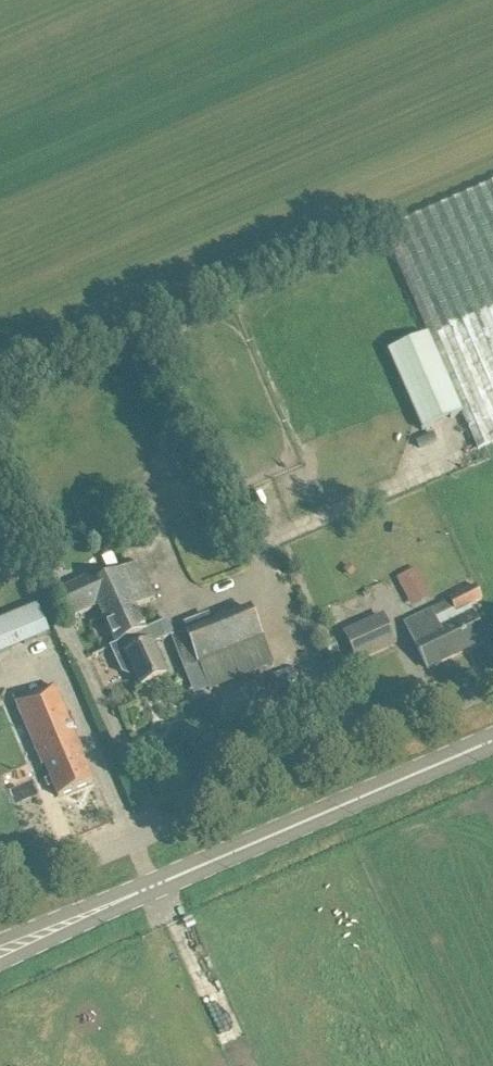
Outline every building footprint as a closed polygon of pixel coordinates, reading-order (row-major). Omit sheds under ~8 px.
[(384,230),(480,449),(492,443),(492,182),(384,230)] [(462,411),(428,333),(389,350),(423,428),(462,411)] [(99,607),(116,644),(146,629),(136,608),(156,599),(139,563),(102,580),(99,573),(63,590),(76,618),(99,607)] [(413,605),(433,595),(418,566),(398,575),(413,605)] [(485,640),(468,605),(482,599),(476,587),(451,599),(452,602),(406,625),(428,668),(485,640)] [(38,604),(0,620),(0,655),(50,634),(38,604)] [(262,638),(250,608),(188,635),(196,656),(182,662),(185,670),(199,664),(262,638)] [(397,644),(385,615),(347,631),(360,660),(397,644)] [(146,629),(116,644),(111,647),(123,673),(130,675),(135,673),(141,686),(166,675),(152,644),(171,635),(172,637),(175,636),(167,620),(146,629)] [(334,640),(326,643),(331,656),(339,653),(334,640)] [(81,749),(72,729),(54,688),(16,704),(43,766),(45,766),(58,796),(92,782),(79,751),(82,750),(82,749),(81,749)] [(209,950),(194,956),(213,1007),(228,1001),(209,950)]
